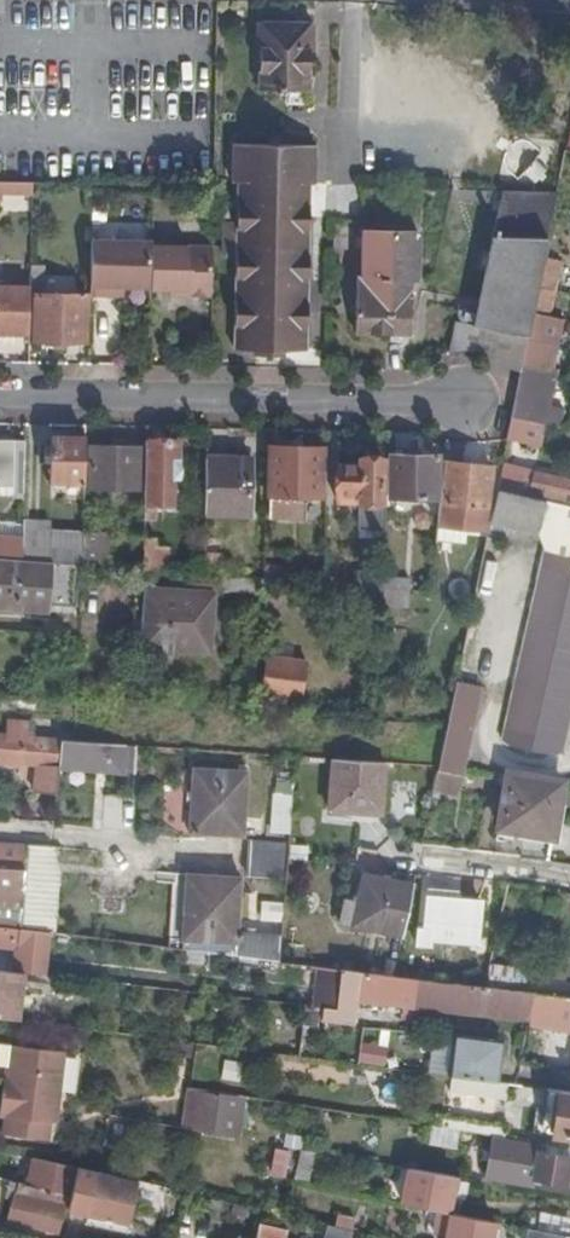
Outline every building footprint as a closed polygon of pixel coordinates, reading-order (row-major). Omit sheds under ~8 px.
[(316,27),(260,26),(259,54),(262,54),(262,93),(311,94),(312,54),(315,54),(316,27)] [(319,148),(236,147),(235,185),(240,185),(240,204),(227,204),(226,259),(238,259),(236,352),(259,353),(259,358),(286,359),(287,353),(309,353),(313,186),(318,187),(319,148)] [(36,185),(6,185),(6,196),(36,196),(36,185)] [(547,260),(559,195),(506,194),(478,329),(459,325),(452,355),(454,354),(468,352),(478,354),(490,358),(503,367),(522,375),(523,375),(525,371),(530,342),(535,316),(541,290),(547,260)] [(421,237),(367,236),(366,280),(360,280),(358,336),(414,338),(416,303),(413,303),(413,283),(420,283),(421,237)] [(153,244),(94,243),(93,299),(113,299),(114,290),(127,290),(151,291),(152,248),(153,244)] [(214,250),(152,248),(151,291),(151,293),(172,293),(187,293),(193,299),(208,299),(213,293),(214,250)] [(567,264),(547,260),(541,290),(561,295),(567,264)] [(47,270),(34,269),(34,291),(34,292),(47,292),(47,270)] [(32,337),(33,291),(0,290),(0,336),(32,337)] [(114,290),(113,299),(127,300),(127,290),(114,290)] [(561,295),(541,290),(535,316),(556,321),(561,295)] [(89,344),(91,299),(37,298),(36,343),(89,344)] [(560,349),(566,324),(556,321),(535,316),(530,342),(554,348),(560,349)] [(547,377),(554,348),(530,342),(525,371),(547,377)] [(550,408),(556,380),(547,377),(525,371),(523,375),(515,418),(547,426),(547,427),(558,429),(563,430),(567,412),(550,408)] [(547,426),(515,418),(511,436),(510,442),(542,451),(547,427),(547,426)] [(88,486),(89,441),(55,440),(54,485),(55,485),(54,491),(66,491),(66,485),(88,486)] [(123,441),(115,441),(114,450),(122,450),(123,441)] [(181,446),(149,445),(147,524),(158,524),(158,508),(174,508),(175,481),(182,481),(182,463),(181,463),(181,446)] [(27,496),(28,448),(0,447),(0,496),(27,496)] [(114,450),(94,449),(93,491),(142,492),(143,451),(122,450),(114,450)] [(326,451),(273,450),(271,518),(307,519),(307,500),(325,500),(326,451)] [(239,454),(208,453),(208,461),(238,462),(239,454)] [(443,458),(393,458),(393,500),(442,499),(443,458)] [(385,461),(363,460),(362,468),(341,468),(340,497),(362,497),(362,505),(362,532),(388,532),(389,506),(383,506),(385,461)] [(238,462),(208,461),(207,515),(252,516),(254,462),(238,462)] [(497,470),(447,464),(438,543),(468,546),(470,531),(486,533),(497,470)] [(505,468),(500,491),(569,510),(569,484),(505,468)] [(500,491),(494,522),(541,534),(549,552),(504,750),(563,764),(569,733),(569,510),(500,491)] [(52,551),(53,534),(53,532),(45,526),(26,526),(26,529),(26,542),(26,563),(56,566),(56,551),(52,551)] [(26,529),(0,527),(0,540),(26,542),(26,529)] [(86,568),(87,537),(53,534),(52,551),(56,551),(56,566),(86,568)] [(86,568),(110,570),(111,536),(87,535),(87,537),(86,568)] [(26,563),(26,542),(0,540),(0,561),(26,563)] [(146,573),(171,575),(172,555),(146,553),(146,573)] [(56,566),(26,563),(0,561),(0,610),(53,614),(56,566)] [(357,605),(386,606),(387,582),(388,575),(359,574),(357,605)] [(411,582),(387,582),(386,606),(386,608),(409,610),(411,582)] [(216,597),(152,592),(147,649),(212,654),(216,597)] [(486,650),(468,647),(459,685),(477,690),(486,650)] [(309,670),(268,663),(263,698),(304,705),(309,670)] [(477,690),(459,685),(441,774),(465,779),(470,753),(466,752),(479,690),(477,690)] [(14,710),(16,700),(4,699),(3,710),(14,710)] [(62,768),(64,742),(35,740),(36,727),(12,726),(12,738),(0,737),(0,763),(40,766),(37,794),(59,795),(62,768)] [(137,774),(140,747),(64,742),(62,768),(137,774)] [(383,818),(389,766),(336,763),(332,814),(383,818)] [(250,776),(198,772),(193,835),(264,840),(265,823),(247,822),(250,776)] [(441,774),(436,793),(461,798),(465,779),(441,774)] [(525,827),(557,833),(566,786),(512,777),(503,831),(524,834),(525,827)] [(293,836),(296,801),(277,799),(274,834),(293,836)] [(555,840),(557,833),(525,827),(524,834),(555,840)] [(289,883),(291,862),(292,847),(251,843),(248,880),(289,883)] [(32,850),(0,848),(0,873),(30,874),(32,850)] [(51,936),(55,936),(60,877),(53,867),(54,852),(32,850),(30,874),(22,931),(51,936)] [(22,931),(30,874),(0,873),(0,929),(22,931)] [(282,966),(284,939),(239,936),(243,881),(190,877),(185,942),(239,946),(238,960),(282,966)] [(405,939),(416,889),(365,878),(360,903),(355,927),(355,928),(405,939)] [(428,892),(427,902),(464,906),(461,895),(428,892)] [(280,898),(259,896),(257,926),(277,928),(280,898)] [(355,927),(360,903),(346,900),(341,924),(355,927)] [(464,906),(427,902),(424,931),(418,931),(417,948),(431,949),(432,943),(479,948),(483,907),(464,906)] [(22,931),(0,929),(0,944),(21,946),(22,931)] [(30,976),(47,977),(51,936),(22,931),(21,946),(17,975),(30,976)] [(239,946),(185,942),(185,953),(238,960),(239,946)] [(524,996),(343,972),(338,1013),(327,1012),(326,1023),(354,1027),(358,1001),(407,1008),(406,1021),(420,1022),(421,1009),(520,1022),(524,996)] [(30,976),(17,975),(0,973),(0,1021),(24,1025),(30,976)] [(534,997),(529,1027),(569,1034),(569,1002),(534,997)] [(436,1036),(431,1076),(453,1079),(458,1039),(436,1036)] [(458,1039),(453,1079),(498,1084),(502,1045),(458,1039)] [(4,1099),(59,1109),(66,1055),(17,1048),(12,1081),(7,1081),(4,1099)] [(192,1092),(186,1131),(215,1137),(222,1096),(193,1092),(192,1092)] [(551,1092),(548,1113),(541,1111),(538,1136),(569,1140),(569,1095),(551,1092)] [(56,1127),(59,1109),(4,1099),(1,1120),(7,1120),(5,1138),(47,1144),(49,1126),(56,1127)] [(490,1182),(501,1184),(508,1145),(496,1143),(490,1182)] [(542,1156),(542,1150),(508,1145),(501,1184),(536,1190),(538,1183),(569,1189),(569,1161),(542,1156)] [(79,1171),(38,1162),(32,1190),(71,1199),(73,1199),(79,1171)] [(140,1185),(79,1171),(73,1199),(69,1214),(90,1219),(130,1228),(140,1185)] [(459,1179),(413,1172),(407,1208),(451,1216),(459,1179)] [(32,1190),(30,1189),(18,1186),(9,1223),(62,1236),(71,1199),(32,1190)] [(251,1212),(237,1208),(235,1218),(249,1221),(251,1212)] [(454,1217),(450,1237),(496,1237),(499,1226),(454,1217)] [(130,1228),(90,1219),(88,1228),(128,1237),(130,1228)] [(291,1232),(263,1227),(261,1237),(289,1237),(291,1232)] [(333,1228),(330,1237),(355,1237),(356,1233),(333,1228)]
